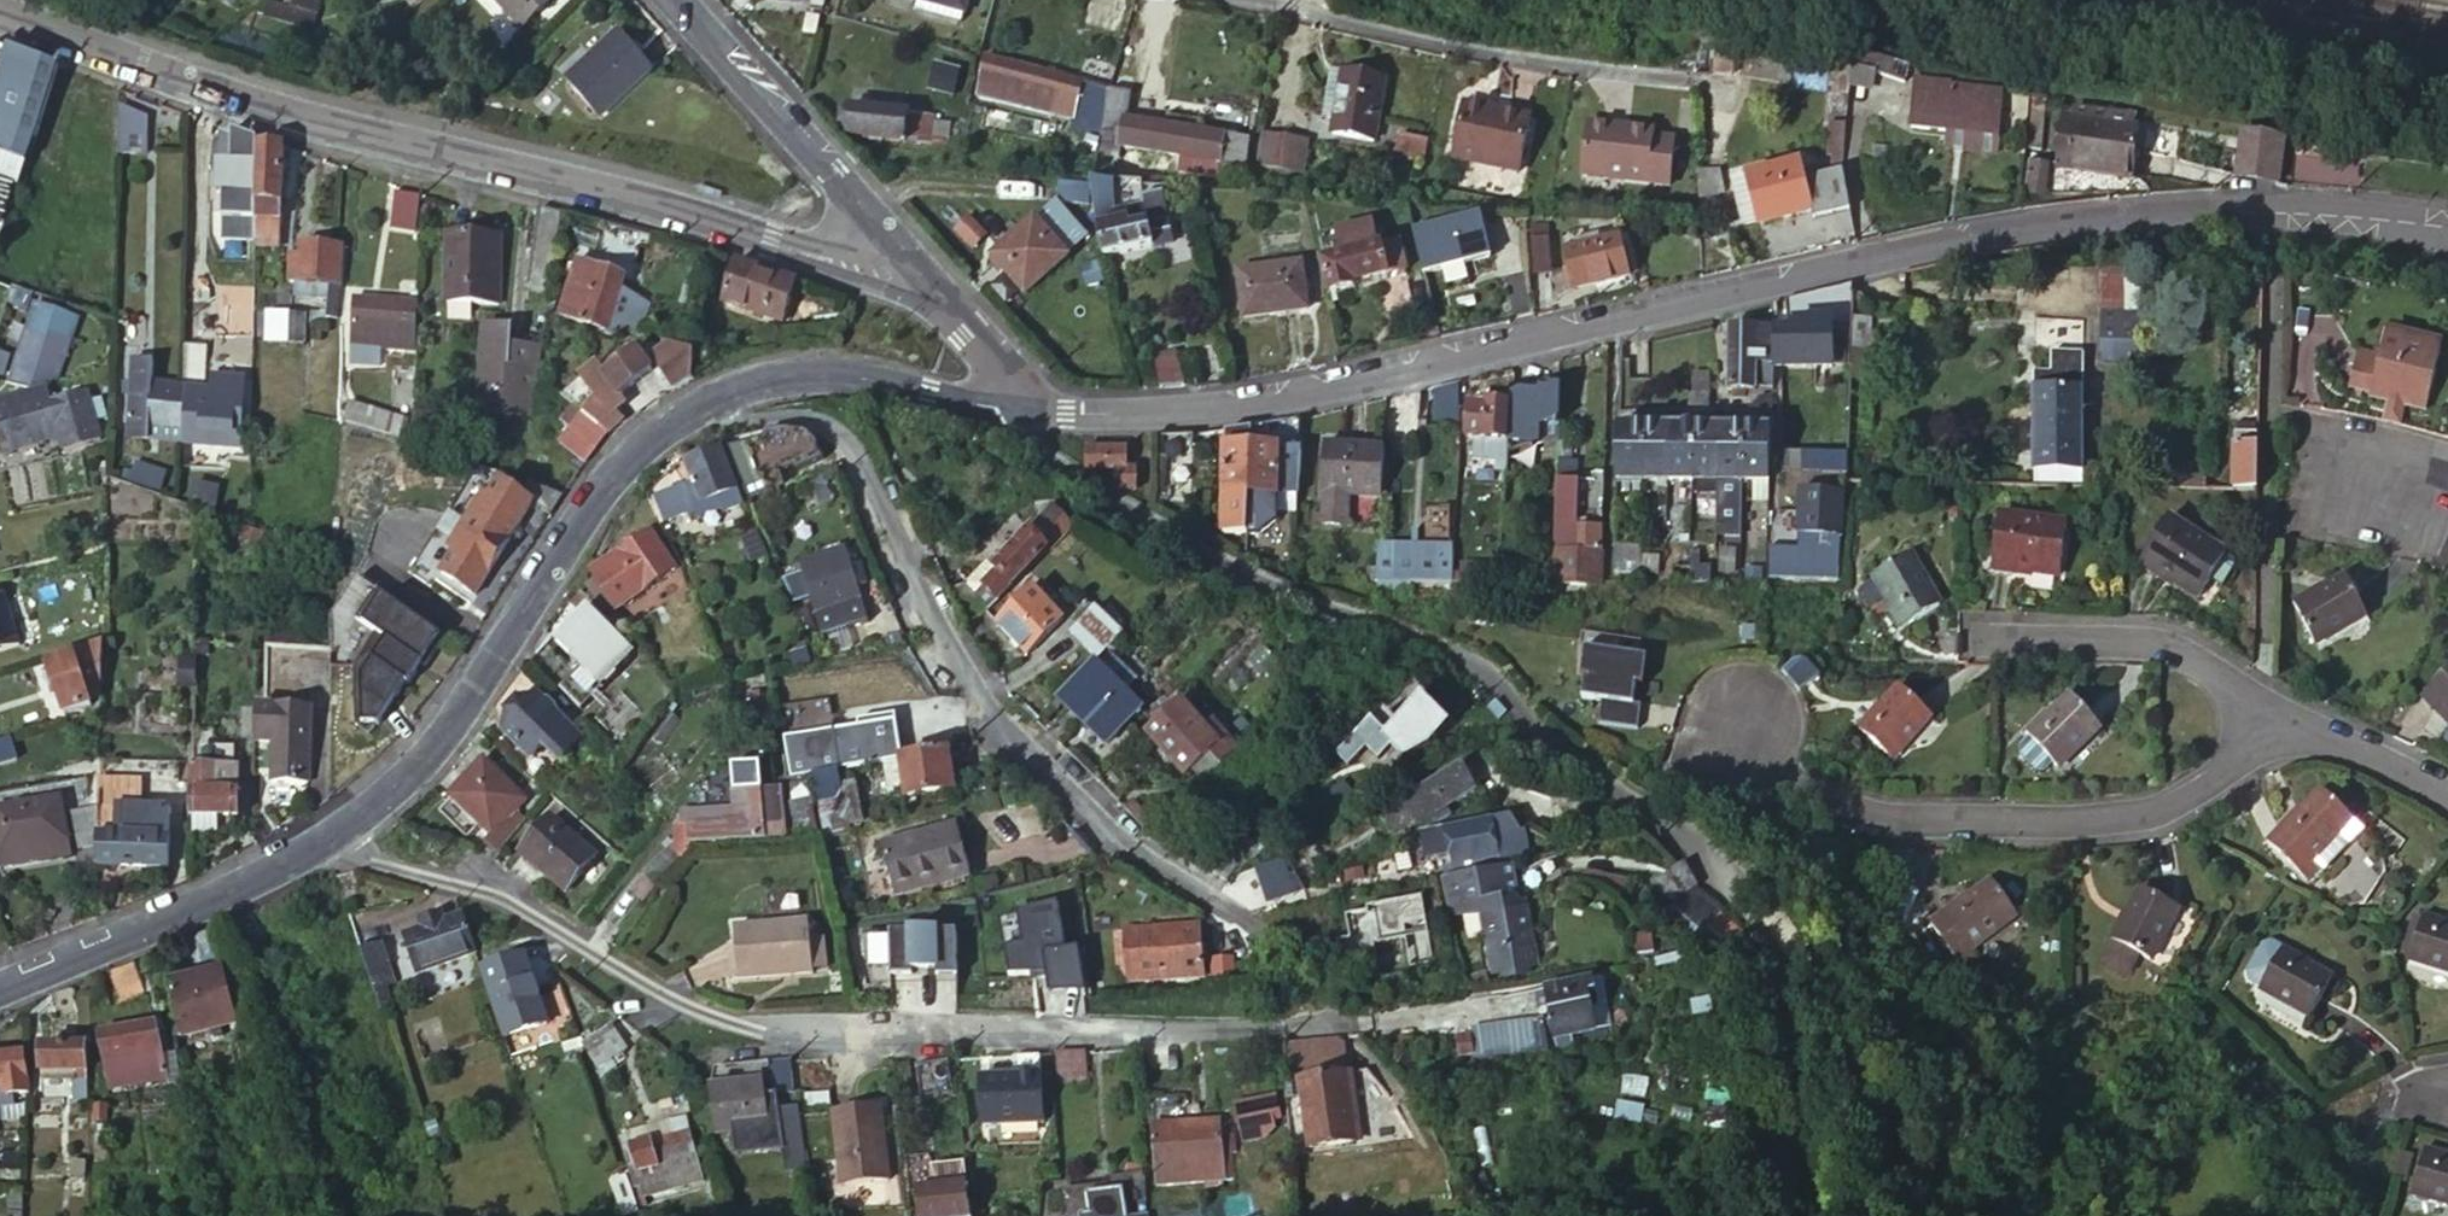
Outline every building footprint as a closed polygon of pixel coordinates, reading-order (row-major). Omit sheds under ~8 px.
[(314,26),(318,7),(285,0),(272,0),(269,16),(314,26)] [(521,27),(549,0),(495,0),(521,27)] [(965,12),(968,0),(922,0),(965,12)] [(652,70),(619,33),(566,80),(598,116),(652,70)] [(58,68),(4,48),(0,59),(0,122),(4,123),(35,135),(58,68)] [(1105,87),(985,56),(977,85),(991,89),(993,81),(1017,88),(1013,103),(1050,113),(1053,97),(1074,102),(1069,122),(1075,124),(1070,146),(1091,150),(1105,87)] [(934,63),(929,89),(953,94),(958,68),(934,63)] [(1334,117),(1343,71),(1332,69),(1323,114),(1334,117)] [(1387,78),(1343,71),(1334,117),(1331,131),(1376,139),(1379,123),(1384,124),(1389,97),(1383,96),(1387,78)] [(1913,126),(1950,131),(2000,137),(2005,94),(1918,83),(1913,126)] [(1108,89),(1096,155),(1119,159),(1121,146),(1180,155),(1178,170),(1221,177),(1222,168),(1247,172),(1249,162),(1245,161),(1248,138),(1124,119),(1128,93),(1108,89)] [(1533,123),(1469,105),(1454,157),(1517,175),(1533,123)] [(147,117),(123,109),(122,151),(147,153),(147,117)] [(932,117),(848,109),(846,134),(930,141),(931,137),(948,139),(948,122),(932,120),(932,117)] [(2141,132),(2074,123),(2068,169),(2134,179),(2141,132)] [(1844,156),(1846,127),(1831,126),(1829,157),(1832,157),(1844,158),(1844,156)] [(1616,130),(1589,129),(1587,180),(1674,184),(1676,139),(1654,138),(1654,131),(1628,130),(1628,133),(1616,133),(1616,130)] [(1394,152),(1397,133),(1384,131),(1382,149),(1394,152)] [(2000,137),(1950,131),(1947,147),(1998,154),(2000,137)] [(2241,132),(2239,179),(2287,182),(2290,135),(2241,132)] [(1308,137),(1262,133),(1259,167),(1305,172),(1308,137)] [(1424,157),(1428,138),(1397,133),(1394,152),(1424,157)] [(284,146),(257,137),(254,242),(281,243),(284,146)] [(1815,219),(1851,211),(1849,200),(1844,171),(1844,158),(1832,157),(1831,175),(1806,181),(1801,161),(1747,175),(1759,225),(1812,212),(1815,219)] [(1720,169),(1699,169),(1701,206),(1715,205),(1716,194),(1727,191),(1720,169)] [(1747,228),(1759,225),(1747,175),(1734,178),(1747,228)] [(1100,181),(1092,180),(1091,201),(1104,257),(1153,247),(1142,205),(1115,211),(1112,187),(1101,186),(1100,181)] [(1089,186),(1058,183),(1057,204),(1088,206),(1089,186)] [(249,185),(234,184),(234,205),(249,206),(249,185)] [(414,231),(420,193),(396,189),(390,226),(414,231)] [(1142,200),(1142,205),(1153,247),(1174,242),(1163,195),(1142,200)] [(10,208),(0,205),(0,237),(10,208)] [(1482,217),(1455,223),(1458,236),(1468,234),(1469,240),(1486,236),(1482,217)] [(1067,256),(1034,219),(992,255),(1025,292),(1067,256)] [(1415,232),(1424,273),(1491,257),(1486,236),(1469,240),(1468,234),(1458,236),(1455,223),(1415,232)] [(1531,272),(1550,274),(1552,230),(1534,229),(1531,272)] [(1584,232),(1562,237),(1575,291),(1632,278),(1621,239),(1588,246),(1584,232)] [(501,237),(446,236),(445,302),(499,303),(501,237)] [(300,257),(289,256),(288,283),(297,283),(296,295),(328,296),(327,312),(327,316),(341,317),(343,248),(301,245),(300,257)] [(1381,247),(1323,261),(1330,293),(1356,288),(1354,281),(1404,272),(1398,247),(1382,251),(1381,247)] [(755,267),(735,260),(722,301),(780,321),(795,279),(755,267)] [(85,263),(74,261),(69,284),(80,286),(85,263)] [(623,276),(578,262),(561,315),(612,331),(613,326),(652,338),(660,311),(653,304),(628,296),(629,293),(619,290),(623,276)] [(1301,263),(1238,271),(1244,316),(1308,309),(1301,263)] [(1787,296),(1787,324),(1787,337),(1776,338),(1775,365),(1833,364),(1832,325),(1851,321),(1851,320),(1852,283),(1852,282),(1829,287),(1787,296)] [(0,325),(0,326),(16,331),(29,297),(12,291),(0,325)] [(415,338),(417,301),(354,299),(352,363),(379,364),(381,348),(396,348),(396,338),(415,338)] [(35,392),(54,386),(78,319),(37,305),(16,365),(8,384),(31,391),(35,392)] [(327,316),(327,312),(310,310),(309,323),(327,324),(327,316)] [(266,341),(287,342),(288,313),(267,312),(266,341)] [(288,313),(287,342),(303,343),(304,313),(288,313)] [(2102,343),(2116,343),(2116,314),(2103,313),(2102,343)] [(2116,314),(2116,343),(2140,344),(2141,314),(2116,314)] [(486,347),(481,347),(479,410),(527,412),(530,366),(507,365),(508,326),(487,325),(486,347)] [(2401,390),(2398,395),(2426,404),(2446,343),(2388,326),(2381,347),(2370,381),(2390,387),(2401,390)] [(1776,338),(1776,328),(1730,327),(1729,389),(1756,389),(1756,378),(1775,378),(1775,365),(1776,338)] [(2370,381),(2381,347),(2360,340),(2348,374),(2370,381)] [(655,358),(675,389),(691,380),(695,353),(675,346),(655,358)] [(597,397),(584,413),(610,433),(623,420),(614,413),(625,404),(621,398),(653,372),(638,353),(605,378),(597,366),(582,378),(597,397)] [(1151,361),(1159,388),(1165,388),(1174,388),(1182,387),(1174,356),(1151,361)] [(187,387),(181,386),(151,384),(152,362),(134,360),(128,434),(147,437),(148,425),(183,428),(187,387)] [(0,403),(0,444),(2,450),(58,432),(63,450),(101,440),(96,420),(108,417),(96,373),(54,386),(35,392),(0,403)] [(211,389),(187,387),(183,428),(208,431),(207,444),(239,447),(244,379),(212,376),(211,389)] [(1442,386),(1435,387),(1435,418),(1459,419),(1459,382),(1442,386)] [(2390,387),(2380,417),(2391,419),(2398,395),(2401,390),(2390,387)] [(1562,390),(1512,389),(1511,405),(1509,426),(1560,428),(1562,390)] [(2034,450),(2049,450),(2075,451),(2083,451),(2084,390),(2035,389),(2034,450)] [(1709,391),(1690,391),(1691,406),(1709,406),(1709,391)] [(1774,414),(1775,396),(1756,396),(1756,405),(1746,404),(1746,414),(1748,414),(1774,414)] [(390,415),(350,403),(346,419),(386,432),(390,415)] [(1496,469),(1507,469),(1509,426),(1511,405),(1485,403),(1485,407),(1470,406),(1468,440),(1475,440),(1474,458),(1496,459),(1496,469)] [(583,412),(574,405),(562,419),(571,427),(583,412)] [(570,428),(597,448),(610,433),(584,413),(583,412),(571,427),(570,428)] [(1293,419),(1251,426),(1251,447),(1279,448),(1303,449),(1304,424),(1304,416),(1293,419)] [(2259,433),(2259,424),(2236,424),(2235,433),(2259,433)] [(1225,430),(1225,446),(1251,447),(1251,426),(1236,429),(1225,430)] [(1645,427),(1620,427),(1619,480),(1644,480),(1645,427)] [(1672,427),(1645,427),(1644,480),(1670,481),(1672,427)] [(1672,427),(1670,481),(1695,481),(1697,428),(1672,427)] [(570,428),(559,442),(586,462),(597,448),(570,428)] [(1697,428),(1695,481),(1720,482),(1721,428),(1697,428)] [(1746,482),(1747,428),(1721,428),(1720,482),(1746,482)] [(1769,482),(1773,483),(1774,428),(1747,428),(1746,482),(1755,482),(1769,482)] [(2234,490),(2257,491),(2257,479),(2259,433),(2235,433),(2234,490)] [(1192,436),(1161,435),(1158,498),(1190,499),(1191,459),(1192,436)] [(737,467),(732,468),(739,486),(766,478),(762,461),(759,462),(752,440),(730,446),(737,467)] [(1382,498),(1385,446),(1328,442),(1322,522),(1347,524),(1349,495),(1382,498)] [(1571,443),(1560,443),(1558,479),(1577,480),(1577,462),(1570,462),(1571,443)] [(1088,466),(1098,466),(1116,466),(1117,483),(1117,485),(1135,485),(1135,466),(1125,465),(1126,447),(1088,445),(1088,466)] [(1251,501),(1251,447),(1225,446),(1223,494),(1240,494),(1240,501),(1251,501)] [(1279,448),(1251,447),(1251,501),(1251,526),(1251,532),(1263,531),(1276,514),(1277,496),(1300,497),(1303,449),(1279,448)] [(1848,451),(1788,447),(1787,466),(1847,470),(1848,451)] [(685,485),(678,463),(661,475),(668,492),(654,498),(663,522),(693,511),(696,518),(720,510),(722,514),(744,505),(721,448),(684,463),(691,483),(685,485)] [(2075,451),(2049,450),(2048,460),(2075,460),(2075,451)] [(165,472),(136,463),(133,472),(125,469),(123,477),(160,489),(165,472)] [(1116,466),(1098,466),(1097,473),(1117,483),(1116,466)] [(2208,490),(2208,475),(2189,475),(2189,489),(2208,490)] [(1555,548),(1554,581),(1604,582),(1605,551),(1606,496),(1578,495),(1578,480),(1577,480),(1558,479),(1558,494),(1555,548)] [(1644,480),(1619,480),(1619,491),(1643,492),(1644,480)] [(1695,481),(1670,481),(1670,492),(1695,492),(1695,481)] [(1720,482),(1695,481),(1695,492),(1719,492),(1720,482)] [(564,495),(533,485),(524,496),(501,482),(489,500),(484,497),(451,548),(456,551),(442,574),(474,597),(534,504),(551,515),(564,495)] [(1746,482),(1720,482),(1719,492),(1745,493),(1746,482)] [(1769,482),(1755,482),(1755,491),(1769,491),(1769,482)] [(217,487),(196,483),(192,506),(213,509),(217,487)] [(451,548),(484,497),(476,493),(460,517),(450,510),(404,581),(426,597),(437,582),(469,604),(474,597),(442,574),(456,551),(451,548)] [(1240,494),(1223,494),(1222,531),(1247,532),(1251,532),(1251,526),(1251,501),(1240,501),(1240,494)] [(998,603),(1073,526),(1053,506),(995,566),(998,570),(982,586),(997,601),(998,603)] [(1992,570),(2013,573),(2015,567),(2035,570),(2062,573),(2068,525),(1999,516),(1992,570)] [(2161,571),(2176,582),(2201,598),(2227,555),(2170,518),(2139,565),(2157,577),(2161,571)] [(1693,540),(1693,523),(1675,523),(1674,541),(1693,542),(1693,540)] [(1718,547),(1719,525),(1702,524),(1701,540),(1710,540),(1710,547),(1718,547)] [(651,533),(591,573),(615,610),(676,569),(651,533)] [(1841,577),(1841,536),(1812,535),(1812,550),(1799,549),(1772,549),(1772,576),(1841,577)] [(1812,550),(1812,535),(1800,535),(1799,549),(1812,550)] [(1380,542),(1378,579),(1452,582),(1453,573),(1454,544),(1380,542)] [(1618,548),(1617,569),(1641,569),(1642,555),(1642,546),(1627,545),(1626,548),(1618,548)] [(1674,564),(1673,583),(1709,583),(1710,564),(1699,564),(1699,548),(1684,548),(1684,565),(1674,564)] [(852,571),(846,550),(800,563),(803,575),(784,584),(793,606),(810,598),(821,635),(867,622),(855,581),(863,579),(860,568),(852,571)] [(1876,574),(1890,598),(1896,607),(1889,611),(1899,629),(1941,605),(1912,554),(1876,574)] [(1642,555),(1641,569),(1661,570),(1660,558),(1661,555),(1642,555)] [(1743,574),(1743,555),(1723,555),(1723,566),(1723,574),(1743,574)] [(998,570),(995,566),(988,560),(967,582),(989,610),(997,601),(982,586),(998,570)] [(1453,573),(1452,582),(1454,583),(1499,584),(1500,563),(1470,562),(1470,573),(1453,573)] [(2015,567),(2013,573),(2035,577),(2035,570),(2015,567)] [(2172,587),(2176,582),(2161,571),(2157,577),(2172,587)] [(2348,580),(2326,592),(2316,598),(2313,592),(2293,603),(2314,644),(2367,615),(2348,580)] [(967,582),(950,591),(969,629),(989,610),(967,582)] [(2316,598),(2326,592),(2323,586),(2313,592),(2316,598)] [(1064,620),(1033,587),(996,623),(1028,656),(1064,620)] [(0,595),(0,650),(19,644),(3,594),(0,595)] [(618,632),(581,594),(570,607),(581,617),(557,643),(580,665),(560,686),(582,707),(602,686),(633,652),(615,635),(618,632)] [(351,725),(366,735),(373,726),(376,725),(404,684),(407,686),(421,666),(425,668),(443,642),(376,596),(354,627),(351,725)] [(1896,607),(1890,598),(1884,601),(1889,611),(1896,607)] [(1099,661),(1123,635),(1094,608),(1070,634),(1099,661)] [(88,699),(101,695),(102,663),(102,641),(71,651),(73,657),(49,665),(64,713),(90,704),(88,699)] [(905,642),(888,645),(890,654),(906,651),(905,642)] [(1643,686),(1647,660),(1584,651),(1581,678),(1585,679),(1582,698),(1601,701),(1598,723),(1638,728),(1641,705),(1634,704),(1636,685),(1643,686)] [(195,686),(196,657),(180,656),(179,685),(195,686)] [(1800,693),(1818,679),(1801,657),(1783,671),(1800,693)] [(1096,664),(1059,702),(1106,748),(1143,710),(1096,664)] [(2420,699),(2443,722),(2447,717),(2447,671),(2420,699)] [(1378,715),(1330,679),(1314,698),(1359,731),(1378,715)] [(1406,717),(1391,706),(1373,730),(1387,741),(1410,759),(1426,770),(1452,755),(1433,739),(1463,715),(1428,688),(1406,717)] [(1903,689),(1887,707),(1880,715),(1875,710),(1859,728),(1893,759),(1932,715),(1903,689)] [(2074,697),(2056,714),(2047,723),(2042,718),(2025,734),(2059,769),(2102,726),(2074,697)] [(1209,752),(1219,763),(1244,740),(1231,726),(1225,732),(1213,719),(1205,726),(1181,699),(1145,734),(1183,776),(1209,752)] [(536,700),(507,731),(530,754),(543,741),(560,758),(581,737),(563,720),(565,719),(547,702),(543,707),(536,700)] [(1880,715),(1887,707),(1882,703),(1875,710),(1880,715)] [(311,707),(256,705),(254,742),(272,742),(271,781),(309,782),(311,707)] [(2047,723),(2056,714),(2051,710),(2042,718),(2047,723)] [(900,758),(899,752),(895,720),(835,729),(840,769),(848,767),(900,758)] [(937,720),(907,725),(909,741),(940,737),(937,720)] [(799,735),(783,738),(789,776),(806,773),(799,735)] [(0,742),(0,764),(14,760),(7,740),(0,742)] [(236,775),(253,776),(254,742),(237,741),(236,775)] [(948,750),(900,758),(907,797),(955,791),(948,750)] [(193,766),(192,814),(237,815),(238,793),(215,792),(216,767),(208,766),(208,757),(199,757),(200,767),(193,766)] [(485,843),(498,855),(525,823),(513,813),(526,798),(517,790),(483,760),(450,798),(492,835),(485,843)] [(1462,765),(1379,811),(1394,837),(1418,824),(1421,830),(1451,814),(1447,807),(1477,791),(1462,765)] [(850,833),(836,770),(811,774),(825,839),(850,833)] [(549,794),(529,777),(517,790),(526,798),(537,808),(549,794)] [(97,848),(97,864),(167,866),(169,807),(140,806),(140,782),(102,780),(101,795),(99,795),(98,810),(97,843),(97,848)] [(761,789),(732,791),(736,819),(722,820),(722,823),(677,826),(675,845),(644,872),(653,884),(692,849),(691,844),(766,839),(764,824),(784,822),(781,793),(760,793),(761,789)] [(2326,792),(2307,811),(2299,820),(2293,815),(2266,841),(2306,882),(2320,868),(2312,860),(2354,820),(2326,792)] [(0,810),(0,847),(1,852),(67,840),(60,799),(0,810)] [(811,801),(790,806),(797,839),(819,835),(811,801)] [(2299,820),(2307,811),(2302,806),(2293,815),(2299,820)] [(97,843),(98,810),(72,814),(79,851),(97,848),(97,843)] [(596,855),(551,818),(519,855),(565,892),(596,855)] [(1504,869),(1531,864),(1525,832),(1512,834),(1510,818),(1492,821),(1500,869),(1504,869)] [(2367,832),(2354,820),(2312,860),(2320,868),(2325,873),(2367,832)] [(1447,855),(1450,877),(1500,869),(1492,821),(1427,832),(1431,858),(1447,855)] [(956,823),(882,843),(896,893),(970,874),(956,823)] [(1421,850),(1370,858),(1373,879),(1425,871),(1421,850)] [(1450,877),(1441,879),(1449,919),(1481,914),(1491,972),(1537,964),(1527,909),(1522,910),(1521,905),(1520,900),(1518,897),(1516,896),(1514,896),(1509,895),(1505,872),(1504,869),(1500,869),(1450,877)] [(1516,896),(1518,897),(1514,875),(1505,872),(1509,895),(1514,896),(1516,896)] [(1723,936),(1737,928),(1728,911),(1701,889),(1686,877),(1660,883),(1693,919),(1700,914),(1723,936)] [(1964,906),(1959,900),(1929,923),(1962,968),(1976,958),(1970,949),(2018,915),(1995,884),(1974,899),(1964,906)] [(2146,892),(2132,916),(2127,926),(2120,922),(2109,940),(2113,942),(2140,957),(2151,963),(2180,910),(2146,892)] [(1423,893),(1349,905),(1358,958),(1383,955),(1380,938),(1430,930),(1423,893)] [(1970,893),(1959,900),(1964,906),(1974,899),(1970,893)] [(1057,907),(1001,921),(1008,976),(1046,975),(1048,993),(1082,992),(1077,950),(1062,952),(1057,907)] [(2127,926),(2132,916),(2126,912),(2120,922),(2127,926)] [(418,920),(420,929),(441,922),(437,913),(418,920)] [(474,952),(461,915),(441,922),(420,929),(403,934),(406,942),(400,944),(403,956),(410,953),(417,973),(474,952)] [(2445,923),(2423,916),(2408,960),(2447,972),(2447,930),(2444,929),(2445,923)] [(811,966),(808,939),(807,922),(736,928),(739,978),(812,972),(811,966)] [(955,969),(953,925),(887,928),(887,931),(889,972),(910,971),(910,964),(934,963),(934,970),(955,969)] [(1199,925),(1125,930),(1129,981),(1204,975),(1199,925)] [(198,931),(181,939),(195,969),(220,958),(206,928),(198,931)] [(889,972),(887,931),(861,933),(869,980),(889,980),(889,972)] [(821,938),(808,939),(811,966),(824,965),(821,938)] [(2140,957),(2113,942),(2104,960),(2106,967),(2123,976),(2130,974),(2140,957)] [(2299,964),(2303,958),(2284,947),(2282,950),(2272,943),(2264,946),(2248,972),(2250,980),(2260,987),(2259,989),(2311,1020),(2333,983),(2308,969),(2299,964)] [(376,945),(360,950),(362,954),(373,989),(390,984),(376,945)] [(480,970),(504,1037),(547,1022),(523,955),(480,970)] [(1230,955),(1213,956),(1214,987),(1232,986),(1230,955)] [(2312,963),(2303,958),(2299,964),(2308,969),(2312,963)] [(134,961),(97,974),(110,1009),(146,995),(134,961)] [(178,1017),(170,1019),(173,1036),(181,1035),(182,1037),(205,1032),(205,1038),(219,1035),(217,1029),(234,1025),(221,969),(169,981),(178,1017)] [(1537,992),(1549,1054),(1578,1048),(1575,1033),(1594,1030),(1589,1006),(1596,1005),(1595,1000),(1592,987),(1591,980),(1537,992)] [(1600,986),(1592,987),(1595,1000),(1603,999),(1600,986)] [(166,1079),(161,1054),(160,1051),(163,1050),(156,1022),(98,1033),(109,1090),(166,1079)] [(1528,1023),(1456,1037),(1460,1056),(1472,1053),(1474,1063),(1534,1051),(1528,1023)] [(612,1026),(584,1045),(587,1055),(599,1069),(628,1049),(612,1026)] [(1336,1040),(1288,1047),(1293,1083),(1300,1082),(1348,1075),(1344,1049),(1344,1047),(1338,1040),(1336,1040)] [(86,1046),(41,1046),(41,1081),(73,1082),(73,1099),(85,1099),(86,1046)] [(13,1106),(11,1094),(29,1092),(25,1051),(0,1054),(0,1107),(13,1106)] [(168,1086),(183,1082),(181,1070),(176,1051),(161,1054),(166,1079),(168,1086)] [(1083,1051),(1057,1053),(1059,1082),(1087,1080),(1083,1051)] [(1016,1073),(982,1075),(984,1123),(1044,1120),(1041,1054),(1015,1055),(1016,1073)] [(950,1059),(914,1064),(923,1102),(958,1096),(950,1059)] [(1348,1075),(1300,1082),(1310,1148),(1357,1141),(1348,1075)] [(767,1125),(762,1082),(697,1089),(704,1133),(767,1125)] [(1278,1091),(1232,1102),(1242,1140),(1287,1129),(1278,1091)] [(29,1092),(11,1094),(13,1106),(0,1107),(0,1120),(29,1119),(29,1092)] [(880,1105),(832,1112),(842,1182),(890,1176),(880,1105)] [(624,1157),(635,1187),(641,1185),(644,1196),(702,1180),(682,1118),(668,1122),(673,1136),(631,1149),(633,1154),(624,1157)] [(626,1135),(631,1149),(673,1136),(668,1122),(626,1135)] [(1219,1122),(1152,1126),(1157,1184),(1223,1179),(1219,1122)] [(2445,1156),(2424,1150),(2411,1195),(2447,1206),(2447,1164),(2443,1163),(2445,1156)] [(919,1215),(970,1215),(963,1164),(914,1169),(919,1215)] [(1139,1164),(1124,1166),(1126,1180),(1108,1182),(1112,1215),(1145,1215),(1139,1164)] [(6,1192),(7,1215),(21,1215),(20,1191),(6,1192)]
